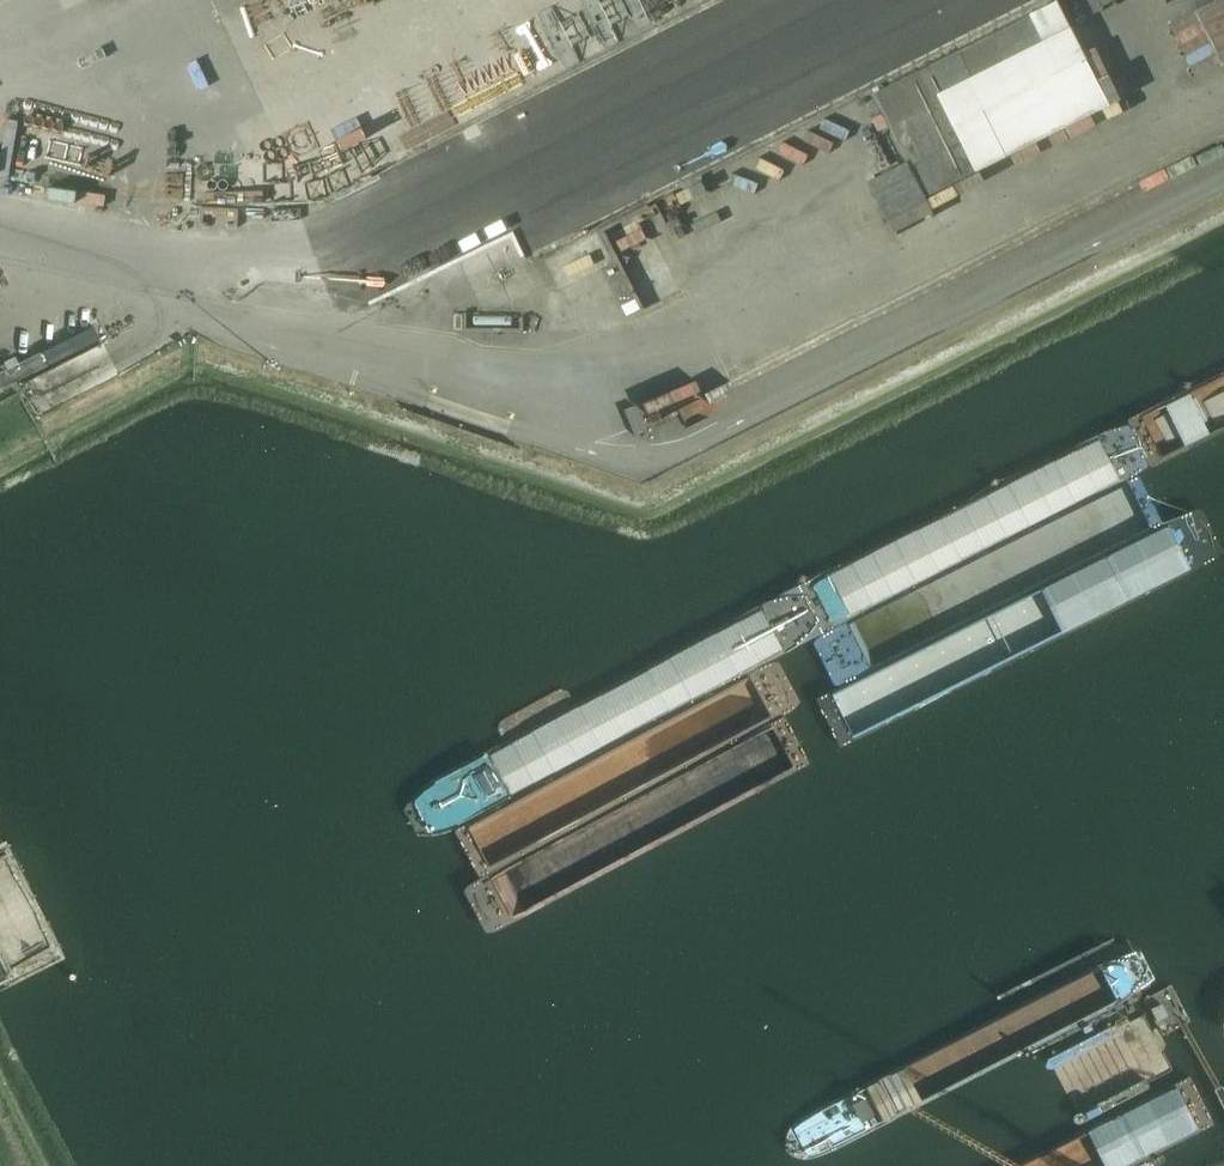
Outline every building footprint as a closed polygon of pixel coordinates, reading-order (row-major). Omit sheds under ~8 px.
[(949,178),(1109,109),(1063,3),(872,85),(906,162),(869,178),(886,217),(954,188),(949,178)] [(545,256),(558,285),(612,262),(599,232),(545,256)] [(423,265),(378,285),(384,299),(429,278),(423,265)] [(436,280),(423,286),(435,313),(448,307),(436,280)] [(418,288),(385,303),(391,316),(424,301),(418,288)] [(58,362),(52,349),(0,373),(0,388),(58,362)] [(15,978),(0,949),(0,986),(15,978)]
